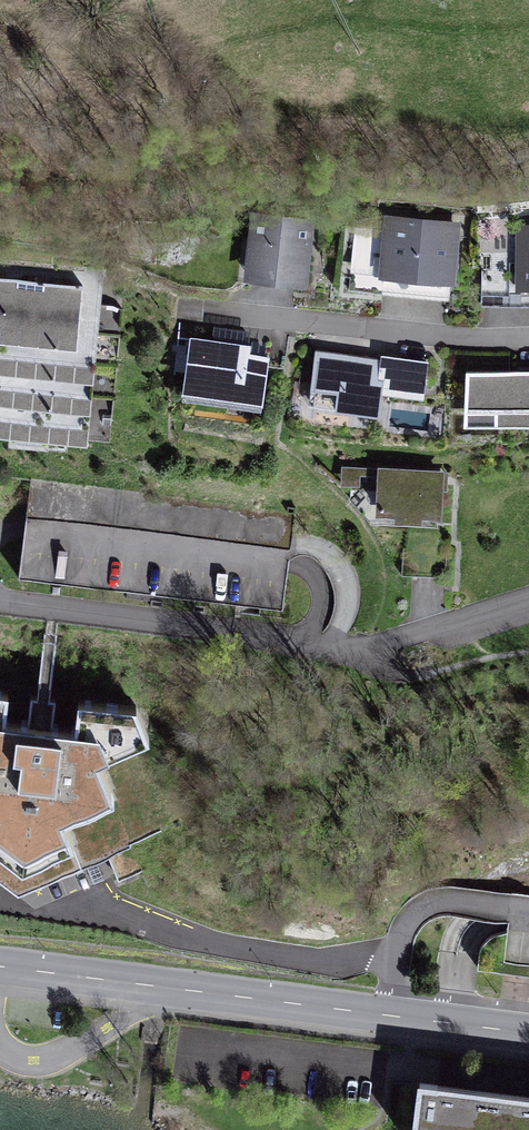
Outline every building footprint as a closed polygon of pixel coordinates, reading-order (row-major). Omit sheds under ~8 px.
[(316,221),(252,215),(243,285),(308,293),(316,221)] [(456,288),(461,223),(382,216),(377,281),(456,288)] [(518,226),(517,297),(528,297),(528,226),(518,226)] [(0,270),(0,442),(88,451),(102,277),(0,270)] [(251,347),(189,340),(182,403),(262,415),(269,358),(250,356),(251,347)] [(380,361),(315,352),(309,412),(379,422),(381,398),(424,403),(428,363),(381,357),(380,361)] [(465,375),(465,431),(528,431),(528,375),(465,375)] [(422,523),(443,524),(446,473),(342,468),(341,488),(377,489),(376,521),(395,521),(395,527),(422,528),(422,523)] [(136,707),(78,700),(75,727),(51,724),(54,696),(31,694),(28,721),(3,718),(7,691),(0,690),(0,848),(7,839),(44,844),(53,869),(104,847),(118,880),(141,871),(130,844),(184,822),(136,707)] [(511,894),(507,934),(498,934),(487,940),(481,947),(478,956),(478,968),(503,971),(505,964),(528,967),(528,896),(511,894)] [(420,1083),(414,1129),(528,1129),(528,1097),(420,1083)]
